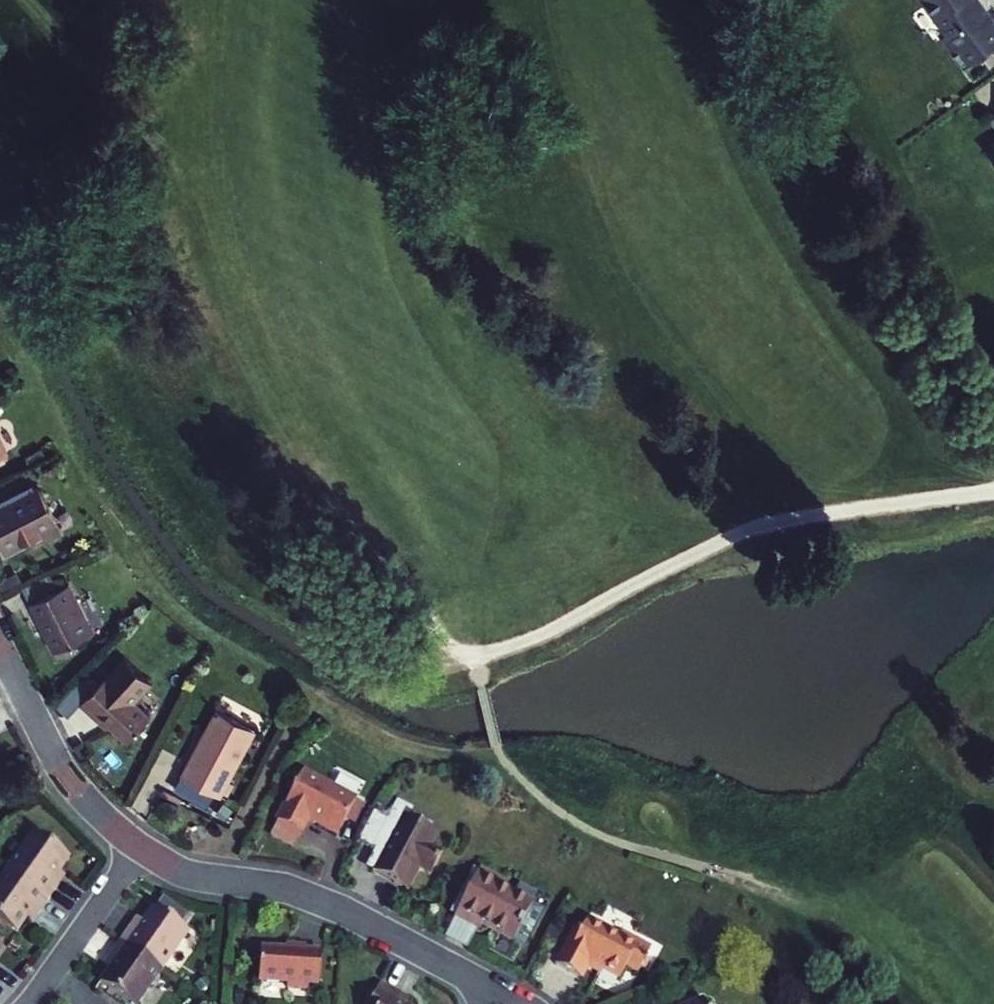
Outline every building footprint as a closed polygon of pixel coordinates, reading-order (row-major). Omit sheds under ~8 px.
[(947,34),(942,37),(955,55),(972,43),(993,27),(993,21),(985,9),(980,11),(975,4),(976,0),(923,0),(947,34)] [(986,147),(993,158),(993,141),(986,147)] [(37,483),(0,502),(0,542),(4,550),(42,531),(44,536),(60,528),(37,483)] [(68,583),(30,603),(54,650),(93,631),(68,583)] [(85,699),(82,702),(100,720),(104,716),(111,722),(129,739),(151,716),(135,700),(137,697),(151,682),(125,658),(111,673),(110,672),(85,699)] [(70,685),(53,703),(68,717),(82,702),(85,699),(70,685)] [(192,759),(245,757),(259,730),(219,709),(192,759)] [(104,716),(100,720),(107,726),(111,722),(104,716)] [(245,757),(192,759),(184,775),(224,796),(245,757)] [(359,799),(305,771),(279,820),(280,821),(303,832),(304,833),(311,819),(340,835),(350,816),(358,800),(359,799)] [(367,805),(358,800),(350,816),(359,821),(367,805)] [(367,865),(377,870),(379,865),(388,848),(379,843),(388,827),(391,828),(404,803),(400,801),(391,819),(375,811),(360,840),(376,848),(367,865)] [(411,890),(422,870),(433,876),(445,852),(434,846),(441,834),(411,819),(416,809),(404,803),(391,828),(388,827),(379,843),(388,848),(379,865),(377,870),(376,872),(411,890)] [(303,832),(280,821),(273,835),(296,846),(303,832)] [(35,832),(8,871),(49,899),(60,882),(55,878),(60,871),(70,857),(35,832)] [(507,883),(481,869),(458,915),(482,927),(485,923),(516,939),(535,903),(505,887),(507,883)] [(27,919),(32,911),(38,915),(49,899),(8,871),(0,882),(0,920),(17,932),(27,919)] [(55,878),(60,882),(66,875),(60,871),(55,878)] [(154,902),(144,916),(139,924),(132,919),(121,934),(162,964),(189,927),(154,902)] [(32,911),(27,919),(33,923),(38,915),(32,911)] [(137,911),(132,919),(139,924),(144,916),(137,911)] [(622,936),(589,918),(583,930),(577,927),(557,963),(584,976),(589,966),(594,969),(596,966),(621,979),(628,966),(638,971),(651,947),(624,933),(622,936)] [(111,963),(101,977),(136,1001),(162,964),(121,934),(109,950),(116,955),(111,963)] [(308,988),(308,983),(321,984),(322,950),(308,949),(308,944),(298,943),(297,949),(286,948),(263,947),(261,980),(289,982),(289,987),(308,988)] [(104,958),(111,963),(116,955),(109,950),(104,958)] [(413,996),(384,981),(372,1003),(415,1003),(410,1002),(413,996)]
